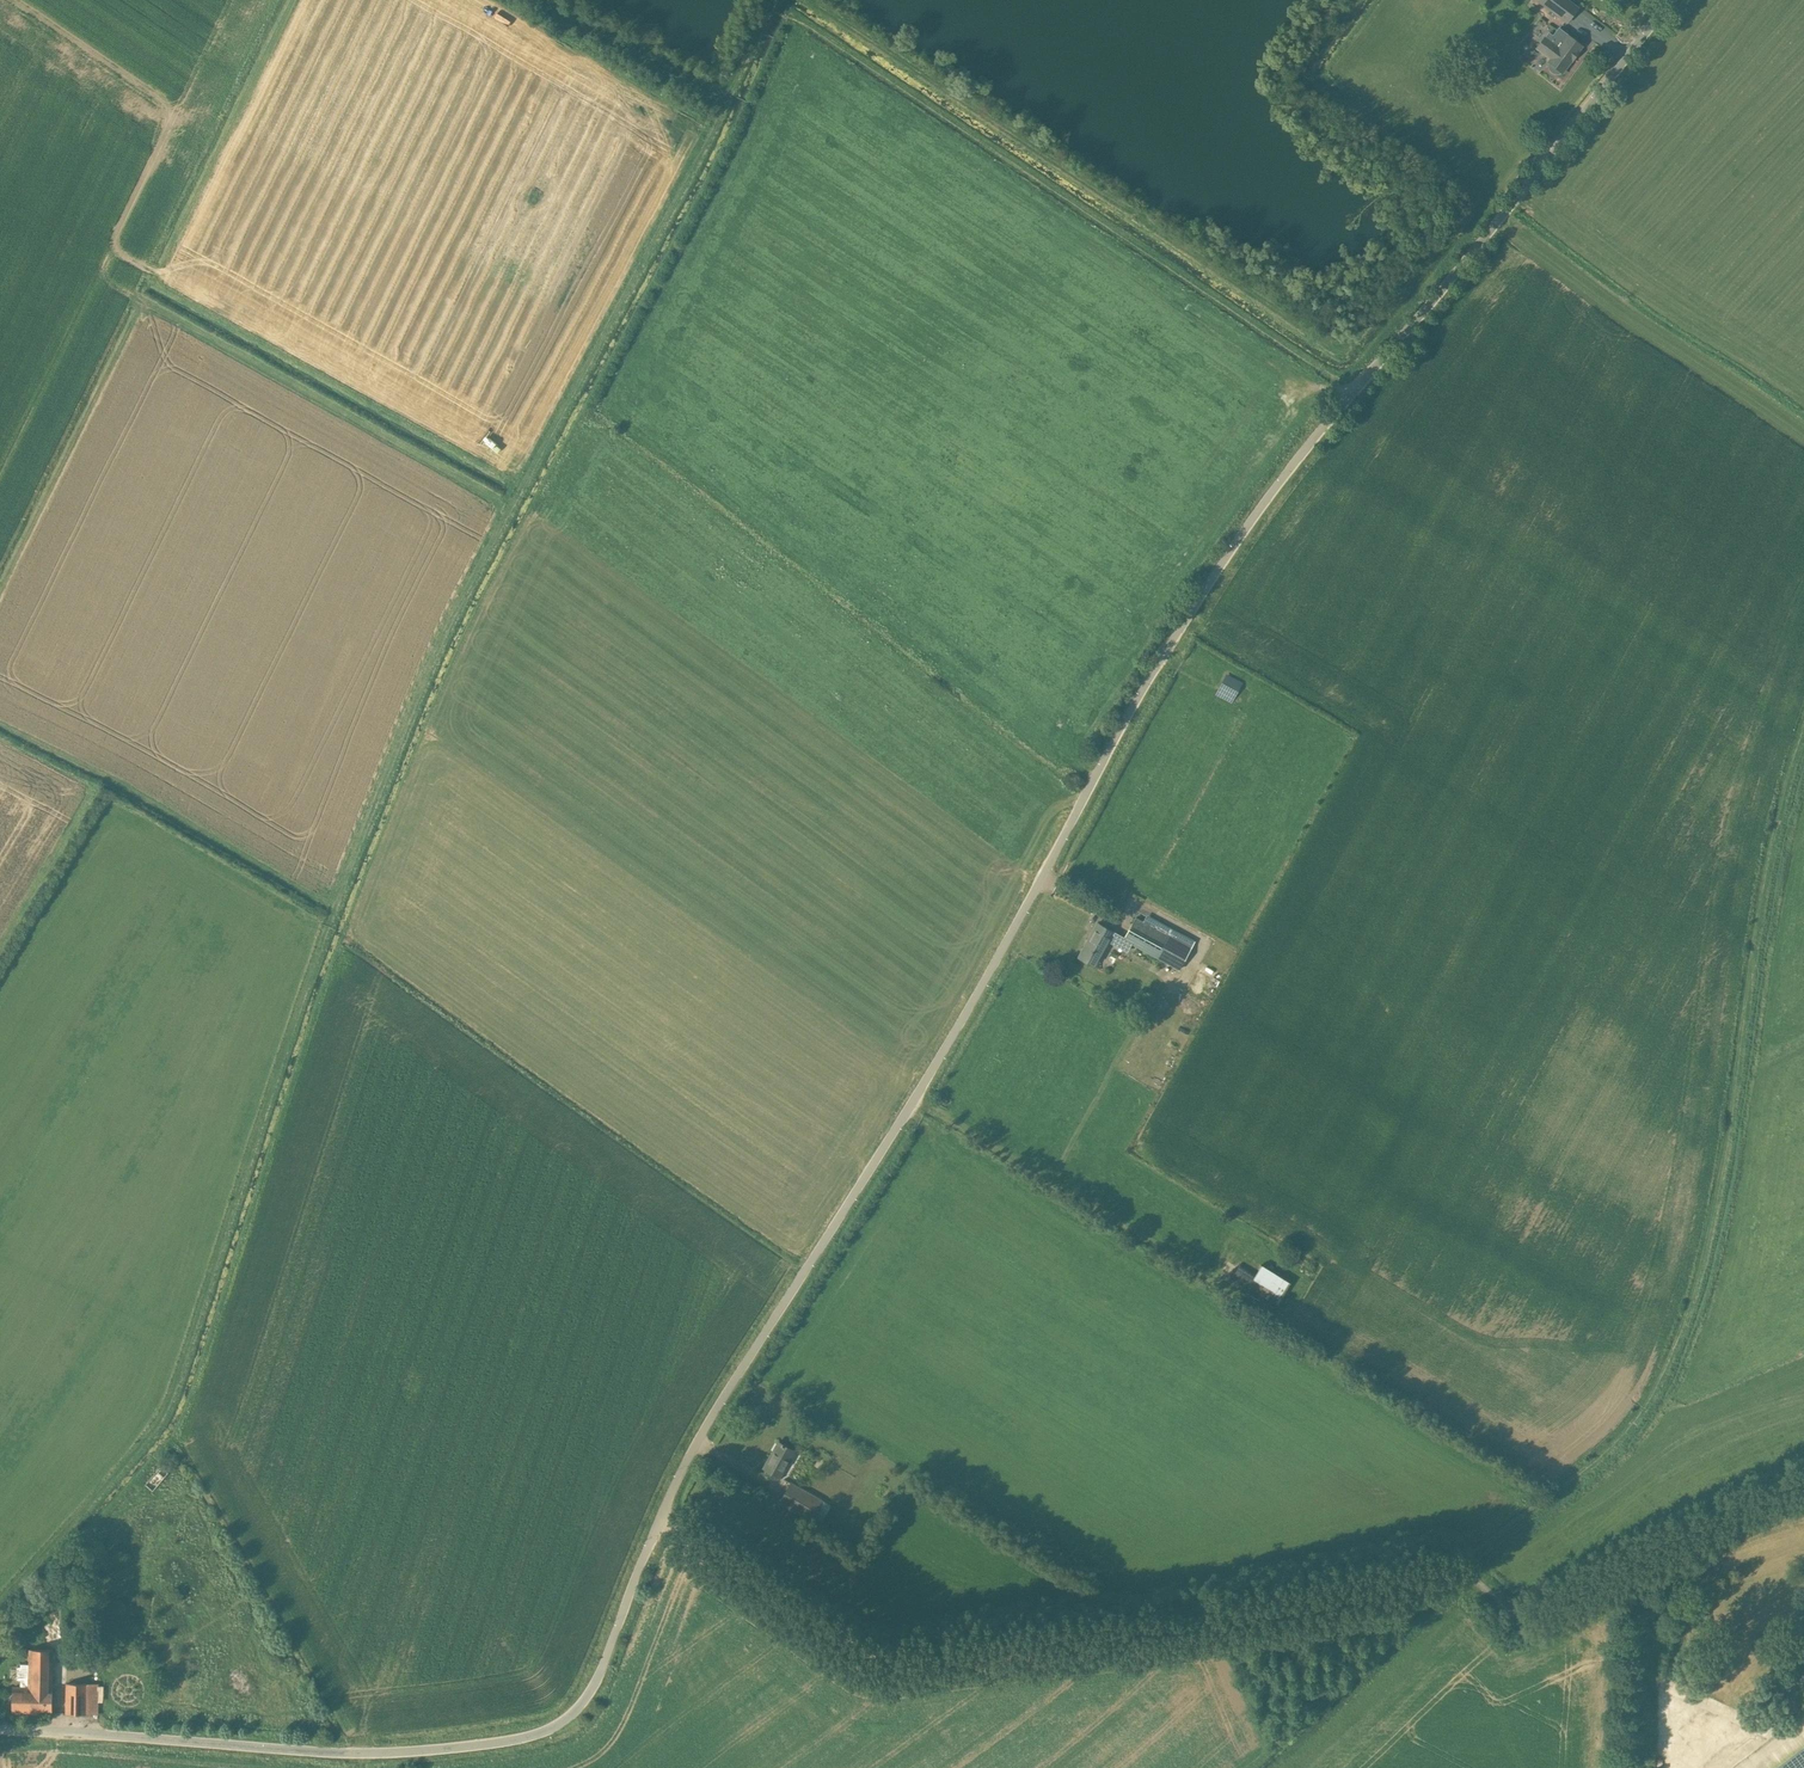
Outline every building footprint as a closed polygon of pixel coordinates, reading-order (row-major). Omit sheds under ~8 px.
[(1541,3),(1567,22),(1578,8),(1567,0),(1544,0),(1541,3)] [(1549,62),(1548,63),(1548,64),(1548,65),(1549,68),(1550,69),(1551,71),(1553,72),(1556,73),(1558,73),(1560,73),(1561,72),(1563,73),(1582,46),(1558,28),(1550,40),(1545,36),(1537,48),(1550,58),(1548,61),(1549,62)] [(1227,677),(1221,689),(1233,695),(1239,683),(1227,677)] [(1090,939),(1088,938),(1078,956),(1095,966),(1109,941),(1128,952),(1132,943),(1155,956),(1156,955),(1180,968),(1195,940),(1171,927),(1166,935),(1135,918),(1125,937),(1114,931),(1114,932),(1099,924),(1090,939)] [(1261,1265),(1257,1272),(1241,1263),(1231,1279),(1276,1306),(1290,1282),(1261,1265)] [(774,1453),(765,1468),(780,1477),(795,1451),(778,1441),(772,1452),(774,1453)] [(146,1482),(152,1489),(169,1473),(163,1467),(146,1482)] [(791,1482),(779,1503),(811,1520),(822,1499),(791,1482)] [(53,1686),(54,1649),(29,1649),(29,1664),(21,1664),(21,1667),(17,1667),(17,1679),(21,1679),(21,1686),(13,1687),(13,1712),(53,1713),(53,1686)] [(99,1714),(99,1684),(67,1683),(66,1713),(99,1714)] [(1786,1767),(1803,1767),(1803,1754),(1786,1767)]
